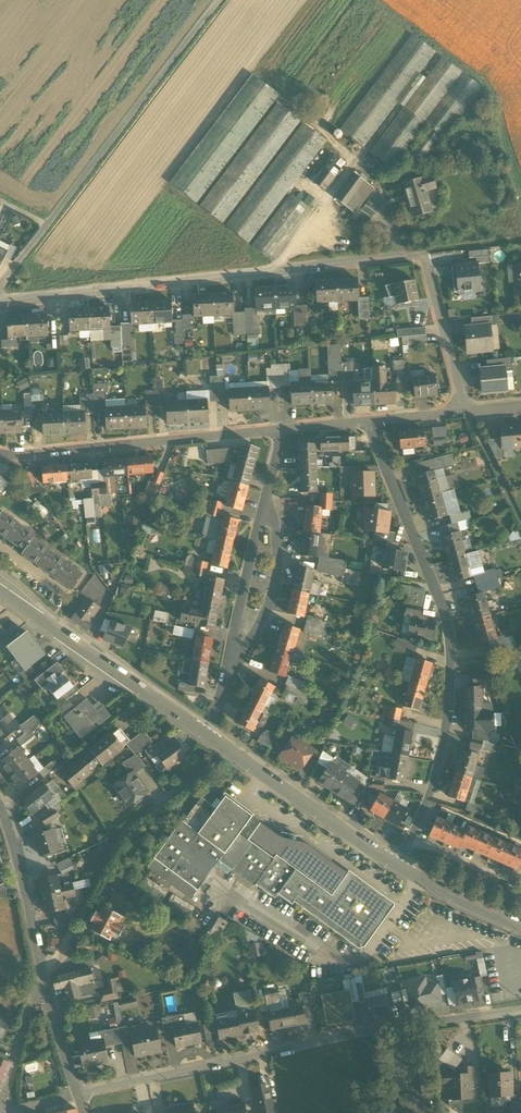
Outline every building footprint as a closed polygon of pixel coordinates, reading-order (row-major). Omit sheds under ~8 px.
[(363,147),(397,102),(419,74),(436,52),(412,34),(339,129),(343,132),(363,147)] [(442,57),(425,78),(403,107),(369,152),(393,170),(427,125),(430,127),(408,156),(419,165),(442,136),(444,138),(482,87),(442,57)] [(170,183),(196,203),(280,94),(253,74),(204,139),(170,183)] [(397,102),(403,107),(425,78),(419,74),(397,102)] [(199,206),(221,223),(300,120),(277,103),(199,206)] [(224,225),(248,243),(326,140),(303,122),(224,225)] [(314,182),(324,190),(339,171),(341,172),(343,170),(341,168),(345,163),(335,155),(314,182)] [(334,198),(354,213),(374,188),(353,172),(334,198)] [(403,183),(412,217),(431,212),(428,201),(426,202),(423,190),(434,187),(431,176),(421,179),(420,178),(403,183)] [(251,245),(271,260),(311,208),(290,193),(251,245)] [(369,200),(365,205),(375,213),(379,208),(369,200)] [(365,205),(361,210),(371,218),(375,213),(365,205)] [(367,223),(371,218),(361,210),(357,215),(367,223)] [(5,258),(11,261),(17,248),(11,245),(7,252),(4,257),(5,258)] [(476,257),(488,256),(488,250),(468,252),(469,258),(476,257)] [(456,266),(458,292),(480,290),(477,264),(476,264),(456,266)] [(356,279),(336,280),(337,301),(357,300),(356,279)] [(317,302),(337,301),(336,280),(316,282),(317,302)] [(396,297),(397,304),(417,300),(413,280),(385,286),(389,297),(396,297)] [(294,287),(274,288),(276,308),(295,307),(294,287)] [(255,309),(276,308),(274,288),(254,289),(255,309)] [(233,294),(213,295),(214,315),(234,314),(233,294)] [(193,316),(214,315),(213,295),(192,296),(193,316)] [(357,300),(359,319),(370,319),(369,299),(357,300)] [(171,301),(151,302),(152,323),(172,322),(171,301)] [(132,324),(152,323),(151,302),(131,303),(132,324)] [(298,307),(299,328),(308,327),(306,307),(298,307)] [(109,308),(89,309),(90,329),(110,328),(109,308)] [(70,330),(90,329),(89,309),(69,310),(68,310),(70,330)] [(182,316),(183,320),(183,329),(191,329),(190,315),(182,316)] [(47,316),(27,317),(28,337),(48,336),(47,316)] [(8,338),(28,337),(27,317),(7,317),(8,338)] [(471,319),(471,327),(489,325),(489,326),(495,326),(494,317),(471,319)] [(121,326),(121,328),(122,340),(130,339),(130,325),(121,326)] [(478,349),(478,352),(492,351),(489,326),(489,325),(471,327),(464,328),(465,329),(466,329),(467,336),(465,336),(467,350),(478,349)] [(425,327),(407,329),(408,337),(426,335),(425,327)] [(122,347),(122,340),(121,328),(110,328),(111,348),(122,347)] [(399,337),(408,337),(407,329),(399,330),(399,337)] [(427,344),(426,335),(408,337),(409,346),(427,344)] [(401,338),(393,338),(393,346),(402,345),(401,338)] [(1,341),(2,349),(17,348),(17,340),(1,341)] [(502,367),(503,371),(512,370),(512,371),(511,358),(487,361),(488,368),(502,367)] [(396,370),(397,383),(404,383),(403,361),(393,362),(394,371),(396,370)] [(331,388),(342,388),(341,370),(341,367),(330,368),(331,382),(331,388)] [(512,370),(503,371),(502,367),(488,368),(480,369),(482,393),(506,391),(514,390),(512,370)] [(372,368),(373,384),(382,383),(382,380),(384,380),(384,372),(385,372),(385,368),(372,368)] [(217,376),(217,379),(225,378),(224,370),(217,370),(217,376)] [(301,381),(302,384),(311,383),(310,370),(300,371),(300,381),(301,381)] [(348,370),(341,370),(342,388),(343,392),(349,392),(348,370)] [(390,372),(385,372),(384,372),(384,380),(382,380),(382,383),(390,383),(390,372)] [(279,373),(279,375),(280,386),(288,386),(287,373),(279,373)] [(218,401),(218,392),(217,379),(217,376),(210,377),(211,387),(211,401),(218,401)] [(412,380),(415,398),(428,396),(428,397),(438,395),(435,377),(412,380)] [(225,378),(217,379),(218,392),(225,391),(225,378)] [(313,383),(311,383),(312,404),(332,403),(331,388),(331,382),(313,383)] [(390,383),(382,383),(373,384),(374,404),(394,403),(393,382),(390,383)] [(312,404),(311,383),(302,384),(291,384),(292,405),(312,404)] [(354,405),(374,404),(373,384),(353,385),(354,405)] [(43,400),(42,388),(33,389),(34,401),(43,400)] [(269,389),(248,390),(250,410),(270,409),(269,389)] [(229,411),(250,410),(248,390),(228,391),(229,411)] [(149,407),(156,407),(156,392),(148,392),(149,407)] [(163,392),(156,392),(156,407),(164,407),(163,392)] [(86,416),(94,415),(93,399),(85,399),(86,416)] [(101,399),(93,399),(94,415),(102,415),(101,399)] [(207,402),(187,403),(188,423),(208,422),(207,402)] [(168,424),(188,423),(187,403),(167,404),(168,424)] [(145,408),(125,409),(126,428),(146,427),(145,408)] [(106,429),(126,428),(125,409),(105,410),(106,429)] [(21,412),(1,413),(2,433),(22,432),(21,412)] [(83,414),(63,415),(64,435),(84,434),(83,414)] [(44,436),(64,435),(63,415),(43,416),(44,436)] [(514,449),(518,449),(520,447),(520,446),(520,441),(520,426),(511,426),(511,428),(501,429),(501,438),(502,448),(503,448),(512,447),(514,449)] [(432,430),(434,447),(441,446),(441,444),(448,444),(446,429),(432,430)] [(398,432),(400,449),(402,449),(403,456),(414,454),(413,448),(425,447),(423,430),(398,432)] [(320,443),(320,451),(322,451),(349,450),(348,437),(319,438),(320,443)] [(488,442),(495,459),(504,458),(503,448),(502,448),(501,438),(495,439),(488,442)] [(299,444),(300,468),(316,468),(315,451),(315,443),(299,444)] [(241,447),(238,458),(255,463),(258,450),(250,446),(241,447)] [(206,451),(208,465),(224,463),(230,462),(230,449),(222,450),(206,451)] [(414,467),(416,476),(433,471),(434,472),(437,471),(453,467),(450,455),(434,459),(435,462),(414,467)] [(151,456),(126,459),(128,475),(153,473),(151,456)] [(248,487),(255,463),(238,458),(236,464),(232,480),(231,482),(248,487)] [(115,477),(128,475),(126,459),(102,461),(103,470),(104,478),(105,478),(115,477)] [(67,481),(81,480),(91,479),(92,479),(91,472),(90,462),(66,465),(67,481)] [(232,480),(236,464),(231,463),(227,478),(232,480)] [(43,484),(67,481),(66,465),(42,467),(43,484)] [(340,468),(340,478),(352,477),(352,474),(354,474),(359,474),(359,467),(342,468),(341,467),(339,467),(340,468)] [(317,492),(316,468),(300,468),(300,493),(317,492)] [(11,479),(15,473),(8,469),(4,475),(11,479)] [(97,471),(98,484),(106,483),(105,478),(104,478),(103,470),(97,471)] [(153,482),(157,471),(154,470),(144,496),(153,500),(159,484),(153,482)] [(153,482),(159,484),(164,474),(157,471),(153,482)] [(416,476),(422,498),(439,494),(434,472),(433,471),(416,476)] [(23,477),(29,486),(35,482),(28,473),(23,477)] [(361,489),(361,496),(374,496),(373,482),(372,482),(372,473),(359,474),(354,474),(352,474),(352,477),(352,482),(349,485),(350,489),(352,491),(353,491),(355,491),(356,490),(361,489)] [(9,483),(0,477),(0,495),(9,483)] [(107,494),(111,494),(116,493),(115,477),(105,478),(106,483),(107,494)] [(91,485),(91,479),(81,480),(82,489),(91,488),(91,485)] [(241,510),(248,487),(231,482),(225,506),(241,510)] [(107,494),(106,483),(98,484),(99,495),(107,494)] [(99,495),(98,484),(91,485),(91,488),(93,495),(99,495)] [(183,487),(181,495),(190,498),(193,490),(183,487)] [(454,490),(439,494),(446,517),(460,513),(454,490)] [(111,494),(107,494),(99,495),(100,504),(101,507),(112,506),(111,494)] [(328,509),(332,509),(332,504),(332,502),(333,494),(322,494),(321,502),(320,509),(322,509),(328,509)] [(446,517),(439,494),(422,498),(428,521),(446,517)] [(93,499),(95,517),(102,516),(101,507),(100,504),(99,495),(93,495),(93,499)] [(83,500),(85,518),(86,518),(93,517),(91,499),(83,500)] [(212,501),(210,508),(208,515),(219,517),(219,516),(220,511),(222,503),(212,501)] [(332,513),(341,514),(342,505),(332,504),(332,509),(332,513)] [(376,504),(375,511),(386,513),(387,504),(376,504)] [(306,507),(303,531),(319,533),(321,516),(322,509),(320,509),(306,507)] [(374,531),(385,533),(385,532),(386,525),(388,525),(389,513),(386,513),(375,511),(368,510),(367,521),(365,521),(363,530),(374,531)] [(24,552),(32,539),(34,537),(1,513),(0,515),(0,534),(12,543),(11,543),(16,547),(16,546),(24,552)] [(459,532),(456,523),(465,521),(463,513),(450,517),(452,524),(439,528),(442,536),(459,532)] [(206,522),(220,526),(222,517),(219,516),(219,517),(208,515),(206,522)] [(139,517),(128,516),(127,530),(137,531),(139,517)] [(93,517),(86,518),(87,525),(96,524),(95,517),(93,517)] [(220,526),(216,541),(232,545),(238,521),(222,517),(220,526)] [(209,539),(216,541),(220,526),(206,522),(203,538),(209,539)] [(316,558),(319,533),(303,531),(300,556),(316,558)] [(373,540),(386,542),(392,543),(394,533),(385,532),(385,533),(374,531),(373,540)] [(442,536),(448,559),(465,554),(459,532),(442,536)] [(82,576),(32,539),(24,552),(22,554),(27,557),(26,558),(31,561),(43,569),(43,570),(47,573),(59,581),(59,582),(63,585),(64,584),(72,590),(82,576)] [(216,541),(209,539),(206,553),(213,555),(216,541)] [(372,549),(385,551),(386,542),(373,540),(372,549)] [(227,568),(232,545),(216,541),(213,555),(211,564),(227,568)] [(399,544),(392,543),(386,542),(385,551),(398,552),(399,544)] [(398,552),(385,551),(382,568),(400,571),(404,571),(404,568),(406,553),(398,552)] [(477,551),(465,554),(468,568),(481,564),(477,551)] [(471,577),(468,568),(465,554),(448,559),(454,581),(471,577)] [(185,565),(195,568),(197,560),(198,560),(192,558),(192,556),(189,555),(186,558),(185,565)] [(319,557),(318,564),(330,566),(331,560),(319,557)] [(197,560),(195,568),(206,570),(208,563),(198,560),(197,560)] [(330,566),(335,567),(345,569),(346,562),(331,560),(330,566)] [(335,567),(330,566),(318,564),(317,572),(333,575),(335,567)] [(468,568),(471,577),(474,576),(473,575),(483,573),(481,564),(468,568)] [(195,568),(185,565),(183,572),(194,574),(195,568)] [(293,590),(309,594),(311,583),(314,570),(298,566),(293,590)] [(343,577),(345,569),(335,567),(333,575),(343,577)] [(205,577),(206,570),(195,568),(194,574),(205,577)] [(474,576),(476,585),(488,581),(496,579),(494,570),(483,573),(473,575),(474,576)] [(208,576),(203,600),(219,604),(224,580),(208,576)] [(488,581),(490,588),(498,586),(496,579),(488,581)] [(490,588),(488,581),(476,585),(478,592),(490,588)] [(320,585),(311,583),(309,594),(317,595),(319,588),(320,585)] [(303,618),(309,594),(293,590),(288,614),(303,618)] [(408,604),(423,608),(426,593),(411,590),(408,604)] [(466,597),(472,620),(490,615),(484,593),(466,597)] [(87,631),(92,623),(90,621),(100,608),(86,598),(71,620),(87,631)] [(203,600),(200,613),(198,624),(214,628),(219,604),(203,600)] [(406,613),(421,616),(423,608),(408,604),(406,613)] [(195,623),(198,624),(200,613),(193,612),(194,611),(183,609),(181,620),(195,623)] [(167,620),(168,613),(155,611),(154,618),(167,620)] [(168,613),(167,620),(166,624),(175,626),(176,619),(168,613)] [(496,638),(490,615),(472,620),(479,643),(486,641),(496,638)] [(175,626),(194,630),(195,623),(181,620),(176,619),(175,626)] [(408,635),(432,640),(435,624),(411,619),(408,635)] [(124,627),(110,621),(103,639),(123,648),(131,628),(124,625),(124,627)] [(0,625),(0,644),(9,637),(0,625)] [(284,625),(277,648),(293,653),(300,630),(284,625)] [(173,635),(192,639),(194,630),(175,626),(173,635)] [(305,636),(320,640),(323,630),(308,626),(305,636)] [(16,659),(35,644),(26,632),(13,642),(7,647),(7,648),(16,659)] [(196,636),(192,661),(208,663),(212,639),(196,636)] [(9,637),(0,644),(0,647),(3,651),(7,648),(7,647),(13,642),(9,637)] [(394,651),(414,657),(417,645),(397,638),(394,651)] [(489,646),(493,655),(508,649),(504,639),(489,646)] [(44,655),(35,644),(16,659),(17,660),(21,666),(25,670),(31,666),(44,655)] [(285,676),(293,653),(277,648),(269,671),(285,676)] [(181,673),(190,674),(192,661),(183,659),(181,673)] [(16,671),(21,666),(17,660),(12,664),(16,671)] [(416,660),(409,683),(425,688),(432,664),(416,660)] [(208,663),(192,661),(190,674),(188,684),(194,686),(204,687),(208,663)] [(42,689),(48,684),(61,675),(64,672),(57,663),(34,680),(42,689)] [(35,671),(31,666),(25,670),(20,674),(24,679),(35,671)] [(63,678),(61,675),(48,684),(50,688),(49,689),(57,700),(60,698),(73,687),(73,686),(65,676),(63,678)] [(473,684),(489,684),(486,675),(473,675),(473,684)] [(293,678),(290,687),(301,691),(305,683),(293,678)] [(301,691),(304,692),(309,694),(313,682),(306,679),(305,683),(301,691)] [(260,680),(249,702),(263,709),(271,694),(275,687),(260,680)] [(178,690),(193,693),(194,686),(188,684),(180,682),(178,690)] [(418,711),(425,688),(409,683),(402,706),(418,711)] [(60,698),(64,703),(68,700),(79,691),(74,685),(73,686),(73,687),(60,698)] [(304,692),(301,691),(290,687),(287,692),(288,693),(295,696),(302,698),(304,692)] [(465,713),(482,713),(482,705),(481,688),(465,688),(465,713)] [(316,697),(309,694),(304,692),(302,698),(299,705),(311,709),(316,697)] [(295,696),(288,693),(285,701),(292,704),(295,696)] [(263,709),(269,713),(277,697),(271,694),(263,709)] [(81,739),(81,740),(111,716),(103,707),(97,712),(92,706),(87,699),(75,709),(64,718),(66,716),(75,727),(72,729),(76,734),(78,732),(83,737),(81,739)] [(57,709),(64,718),(75,709),(68,700),(64,703),(57,709)] [(97,712),(103,707),(99,701),(92,706),(97,712)] [(256,725),(263,709),(249,702),(238,724),(252,731),(256,725)] [(490,704),(482,705),(482,713),(492,713),(491,706),(490,704)] [(1,741),(16,729),(7,716),(8,715),(2,707),(0,709),(0,740),(1,741)] [(389,712),(388,718),(398,721),(401,710),(390,707),(389,712)] [(263,709),(256,725),(261,728),(269,713),(263,709)] [(492,725),(492,713),(482,713),(465,713),(464,713),(464,729),(465,730),(472,730),(489,730),(492,730),(492,725)] [(346,714),(340,721),(347,727),(353,720),(346,714)] [(18,728),(8,715),(7,716),(16,729),(18,728)] [(21,725),(27,732),(30,729),(40,722),(34,715),(21,725)] [(386,725),(396,728),(397,728),(398,721),(388,718),(386,725)] [(414,724),(398,721),(397,728),(396,728),(396,730),(412,733),(414,724)] [(35,735),(30,729),(27,732),(24,734),(17,740),(21,746),(35,735)] [(119,729),(112,735),(122,747),(126,744),(129,742),(119,729)] [(263,737),(272,742),(276,735),(266,730),(263,737)] [(396,730),(391,754),(408,757),(412,733),(396,730)] [(472,739),(488,742),(489,730),(472,730),(472,739)] [(128,747),(135,755),(137,754),(152,742),(143,731),(131,741),(132,743),(128,747)] [(90,751),(91,751),(102,765),(123,748),(122,747),(112,735),(111,734),(90,751)] [(388,751),(389,735),(380,734),(379,750),(388,751)] [(257,742),(269,749),(272,742),(263,737),(261,736),(257,742)] [(280,756),(300,770),(301,769),(299,767),(302,762),(304,764),(313,751),(304,744),(299,745),(291,739),(287,746),(288,752),(284,757),(281,755),(280,756)] [(471,747),(481,749),(482,747),(487,748),(488,742),(472,739),(470,747),(471,747)] [(144,751),(151,760),(157,756),(156,756),(166,749),(161,741),(144,751)] [(185,757),(183,754),(177,745),(175,742),(166,749),(156,756),(157,756),(161,762),(166,770),(167,770),(185,757)] [(179,743),(177,745),(183,754),(186,752),(186,749),(183,744),(179,743)] [(470,752),(479,755),(481,749),(471,747),(470,752)] [(10,775),(27,762),(17,749),(0,762),(0,763),(10,775)] [(456,773),(472,778),(475,767),(479,755),(470,752),(463,750),(456,773)] [(79,761),(85,767),(90,774),(102,765),(91,751),(79,761)] [(304,764),(314,770),(317,763),(320,755),(313,751),(304,764)] [(383,767),(389,768),(391,754),(382,752),(379,766),(383,767)] [(146,766),(137,754),(135,755),(122,763),(129,776),(133,773),(134,775),(146,766)] [(403,781),(408,757),(391,754),(389,768),(387,777),(387,778),(403,781)] [(27,762),(36,774),(39,772),(44,768),(34,756),(27,762)] [(151,760),(156,766),(161,762),(157,756),(151,760)] [(68,758),(57,768),(61,772),(72,763),(68,758)] [(85,786),(81,782),(76,775),(85,767),(79,761),(62,775),(76,792),(85,786)] [(36,774),(27,762),(10,775),(20,788),(37,774),(36,774)] [(39,772),(43,778),(56,768),(52,762),(44,768),(39,772)] [(161,774),(166,770),(161,762),(156,766),(155,766),(161,774)] [(326,770),(317,763),(314,770),(312,773),(311,776),(318,781),(326,770)] [(318,781),(332,791),(345,773),(330,763),(326,770),(318,781)] [(81,782),(90,774),(85,767),(76,775),(81,782)] [(484,769),(475,767),(472,778),(480,781),(484,769)] [(114,787),(127,806),(133,801),(134,802),(136,803),(140,800),(140,798),(139,797),(147,792),(141,784),(134,775),(133,773),(129,776),(114,787)] [(359,783),(345,773),(332,791),(346,801),(347,801),(355,789),(357,786),(359,783)] [(467,794),(472,778),(456,773),(448,796),(464,801),(467,794)] [(365,788),(382,790),(383,782),(373,781),(374,776),(367,775),(365,788)] [(52,780),(44,786),(52,797),(57,793),(61,790),(52,780)] [(23,802),(32,813),(43,804),(44,804),(53,797),(52,797),(44,786),(23,802)] [(346,802),(352,806),(364,790),(359,787),(357,791),(355,789),(347,801),(346,801),(346,802)] [(62,790),(58,793),(62,800),(67,797),(62,790)] [(44,804),(48,810),(62,800),(58,793),(57,793),(52,797),(53,797),(44,804)] [(369,811),(383,819),(393,802),(379,794),(369,811)] [(218,861),(231,870),(251,842),(239,833),(251,816),(225,796),(220,802),(216,808),(211,805),(201,797),(183,822),(181,821),(147,867),(191,899),(215,865),(218,861)] [(216,799),(211,805),(216,808),(220,802),(216,799)] [(407,809),(393,802),(383,819),(397,827),(407,809)] [(466,811),(481,816),(484,807),(469,802),(469,803),(466,811)] [(42,819),(46,825),(58,817),(54,810),(42,819)] [(239,833),(251,842),(274,858),(276,855),(296,869),(331,895),(347,873),(312,847),(309,845),(306,844),(302,842),(299,841),(295,841),(296,837),(289,836),(288,839),(285,838),(281,837),(278,835),(275,833),(251,816),(239,833)] [(429,836),(443,842),(451,825),(436,818),(429,836)] [(458,848),(459,844),(465,831),(451,825),(443,842),(458,848)] [(459,844),(474,850),(481,834),(467,827),(465,831),(459,844)] [(59,829),(53,831),(55,840),(62,837),(59,829)] [(34,836),(41,855),(59,849),(55,840),(53,831),(52,830),(34,836)] [(474,850),(488,857),(495,840),(481,834),(474,850)] [(488,857),(502,863),(510,846),(495,840),(488,857)] [(109,846),(103,841),(98,848),(104,852),(109,846)] [(275,859),(274,858),(251,842),(231,870),(255,888),(257,885),(275,859)] [(510,846),(502,863),(517,869),(520,859),(520,851),(510,846)] [(257,885),(275,898),(277,895),(296,869),(276,855),(274,858),(275,859),(257,885)] [(57,864),(61,872),(73,866),(69,858),(57,864)] [(218,861),(215,865),(227,875),(231,870),(218,861)] [(294,902),(355,946),(363,945),(391,905),(347,873),(331,895),(296,869),(277,895),(292,905),(294,902)] [(38,879),(42,897),(61,893),(60,889),(57,875),(38,879)] [(169,891),(147,878),(140,890),(162,902),(169,891)] [(73,884),(74,890),(89,887),(90,886),(89,879),(72,883),(73,884)] [(60,889),(61,893),(74,890),(73,884),(64,886),(64,888),(60,889)] [(62,896),(61,893),(42,897),(46,914),(65,910),(62,896)] [(195,907),(172,894),(165,907),(187,920),(195,907)] [(91,931),(110,941),(114,933),(119,936),(124,928),(118,925),(123,917),(103,906),(99,914),(95,912),(91,921),(95,923),(91,931)] [(53,915),(55,923),(62,922),(67,920),(65,912),(53,915)] [(221,940),(230,922),(220,917),(211,935),(221,940)] [(59,939),(49,938),(47,951),(54,952),(55,943),(58,944),(59,939)] [(262,943),(250,945),(253,959),(265,956),(262,943)] [(101,952),(94,958),(99,964),(106,959),(101,952)] [(481,978),(487,976),(482,952),(476,953),(480,977),(481,978)] [(69,974),(72,988),(79,987),(94,983),(91,968),(69,974)] [(64,988),(66,996),(74,994),(72,988),(69,974),(52,978),(55,990),(64,988)] [(437,983),(440,996),(446,994),(445,988),(442,975),(436,976),(437,983)] [(427,977),(418,979),(420,986),(428,985),(427,977)] [(473,978),(477,997),(484,995),(481,978),(480,977),(473,978)] [(453,987),(456,1004),(477,1000),(477,997),(473,978),(452,983),(453,987)] [(114,979),(107,980),(109,989),(116,988),(114,979)] [(348,990),(351,1002),(359,1001),(355,984),(354,979),(343,981),(345,991),(348,990)] [(410,1002),(411,1008),(441,1002),(440,996),(437,983),(428,985),(420,986),(418,979),(406,982),(407,989),(410,1002)] [(99,991),(109,989),(107,980),(94,983),(97,992),(99,992),(99,991)] [(359,1001),(359,1003),(366,1001),(365,1001),(364,993),(362,982),(355,984),(359,1001)] [(94,983),(79,987),(82,997),(97,993),(97,992),(94,983)] [(82,997),(79,987),(72,988),(74,994),(66,996),(67,1001),(82,997)] [(456,1004),(453,987),(445,988),(446,994),(449,1005),(456,1004)] [(118,998),(116,988),(109,989),(99,991),(99,992),(101,1002),(118,998)] [(385,988),(364,993),(365,1001),(387,997),(385,988)] [(401,990),(404,1003),(410,1002),(407,989),(401,990)] [(326,1012),(328,1024),(354,1019),(351,1002),(348,990),(345,991),(329,994),(332,1011),(326,1012)] [(404,1003),(401,990),(391,992),(394,1006),(404,1003)] [(233,994),(237,1015),(254,1012),(250,991),(233,994)] [(286,991),(278,993),(278,996),(282,998),(278,1003),(280,1011),(289,1009),(286,991)] [(267,1010),(271,1029),(283,1027),(283,1026),(296,1024),(296,1025),(304,1023),(301,1007),(289,1009),(280,1011),(278,1003),(282,998),(278,996),(278,993),(264,995),(267,1010)] [(303,1001),(304,1007),(315,1005),(313,993),(304,995),(304,993),(298,994),(300,1002),(303,1001)] [(322,995),(326,1012),(332,1011),(329,994),(322,995)] [(267,1010),(264,995),(258,997),(261,1012),(267,1010)] [(366,1001),(369,1017),(390,1013),(387,997),(365,1001),(366,1001)] [(203,1000),(195,1001),(197,1009),(205,1008),(203,1000)] [(119,1002),(113,1003),(118,1027),(124,1025),(119,1002)] [(98,1006),(89,1008),(91,1020),(101,1018),(98,1006)] [(195,1012),(184,1014),(187,1026),(198,1023),(195,1012)] [(239,1017),(242,1035),(258,1031),(254,1012),(237,1015),(238,1017),(239,1017)] [(215,1015),(217,1021),(228,1019),(226,1013),(215,1015)] [(2,1041),(11,1020),(1,1015),(0,1014),(0,1040),(2,1041)] [(162,1020),(163,1024),(171,1022),(173,1028),(187,1026),(184,1014),(162,1019),(162,1020)] [(238,1017),(228,1019),(217,1021),(220,1037),(230,1035),(230,1037),(242,1035),(239,1017),(238,1017)] [(164,1029),(165,1036),(174,1034),(173,1029),(173,1028),(171,1022),(163,1024),(164,1029)] [(174,1034),(176,1048),(202,1043),(198,1023),(187,1026),(173,1028),(173,1029),(174,1034)] [(208,1024),(203,1025),(206,1041),(212,1040),(208,1024)] [(127,1027),(118,1028),(121,1044),(130,1042),(127,1027)] [(104,1047),(121,1044),(118,1028),(100,1032),(102,1043),(103,1042),(104,1047)] [(136,1055),(136,1056),(136,1055),(148,1053),(149,1054),(160,1052),(155,1029),(146,1031),(146,1032),(131,1035),(133,1042),(136,1055)] [(92,1033),(94,1044),(102,1043),(100,1032),(92,1033)] [(81,1047),(85,1066),(96,1064),(96,1063),(106,1061),(104,1047),(103,1042),(102,1043),(94,1044),(81,1047)] [(133,1042),(130,1042),(121,1044),(124,1058),(136,1055),(133,1042)] [(447,1049),(439,1059),(449,1066),(457,1056),(447,1049)] [(390,1052),(392,1083),(392,1082),(405,1082),(405,1081),(404,1072),(407,1071),(406,1051),(390,1052)] [(462,1060),(457,1056),(449,1066),(454,1070),(462,1060)] [(3,1080),(10,1064),(8,1063),(0,1059),(0,1079),(3,1080)] [(449,1075),(450,1082),(451,1099),(448,1099),(448,1106),(460,1105),(460,1100),(472,1099),(471,1088),(474,1088),(473,1067),(464,1067),(464,1074),(449,1075)] [(420,1085),(407,1085),(399,1086),(399,1084),(392,1085),(391,1085),(392,1100),(399,1099),(399,1109),(412,1108),(412,1110),(412,1112),(431,1112),(429,1093),(433,1093),(431,1068),(419,1068),(420,1085)] [(490,1073),(491,1097),(510,1097),(510,1094),(509,1073),(490,1073)] [(34,1075),(26,1076),(27,1084),(34,1083),(34,1075)] [(259,1112),(265,1112),(271,1112),(272,1112),(269,1101),(268,1094),(269,1094),(267,1085),(253,1088),(259,1112)] [(512,1112),(520,1112),(520,1104),(519,1093),(510,1094),(510,1097),(511,1102),(511,1105),(512,1112)] [(510,1097),(491,1097),(491,1107),(501,1107),(505,1102),(511,1102),(510,1097)] [(208,1102),(210,1110),(216,1109),(217,1112),(224,1112),(226,1112),(225,1107),(223,1098),(208,1102)] [(271,1112),(278,1112),(276,1099),(269,1101),(272,1112),(271,1112)] [(393,1111),(412,1110),(412,1108),(399,1109),(399,1099),(392,1100),(393,1111)] [(226,1112),(245,1112),(243,1103),(225,1107),(226,1112)] [(193,1105),(176,1108),(165,1110),(166,1112),(195,1112),(193,1105)]
